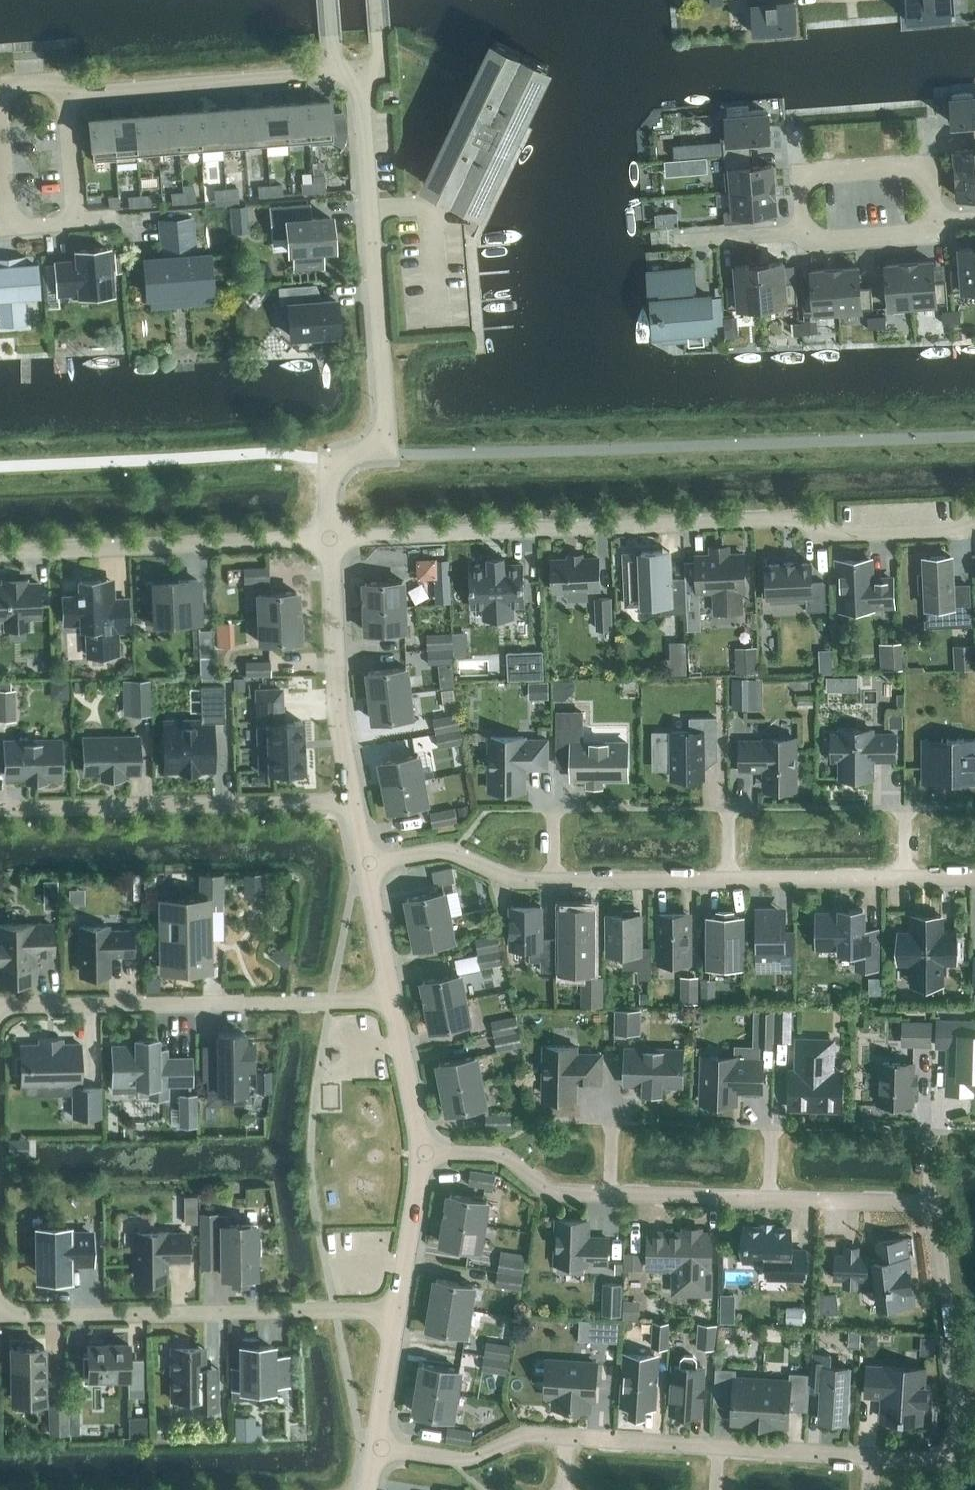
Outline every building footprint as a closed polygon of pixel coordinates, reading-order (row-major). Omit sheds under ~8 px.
[(795,1),(774,2),(774,0),(747,0),(750,30),(775,28),(776,35),(793,34),(793,27),(797,26),(795,1)] [(956,14),(955,0),(908,0),(909,18),(913,17),(914,25),(931,23),(931,16),(956,14)] [(485,204),(547,73),(491,46),(428,177),(485,204)] [(951,99),(953,123),(974,122),(974,135),(974,97),(972,97),(971,92),(955,94),(955,99),(951,99)] [(343,111),(342,109),(341,110),(342,111),(330,112),(329,99),(306,101),(309,139),(309,144),(332,142),(332,141),(341,147),(339,151),(339,152),(342,147),(344,144),(345,141),(346,139),(347,135),(347,134),(347,130),(347,126),(347,125),(346,121),(346,119),(345,116),(344,114),(343,111)] [(309,139),(306,101),(285,103),(288,141),(309,139)] [(288,141),(285,103),(263,104),(266,142),(288,141)] [(266,142),(263,104),(242,106),(245,144),(266,142)] [(245,144),(242,106),(220,108),(223,146),(245,144)] [(223,146),(220,108),(198,110),(201,147),(223,146)] [(771,138),(769,113),(765,113),(765,109),(748,110),(748,115),(727,116),(728,140),(723,140),(724,154),(751,152),(750,139),(771,138)] [(201,147),(198,110),(177,111),(180,149),(201,147)] [(180,149),(177,111),(155,113),(158,151),(180,149)] [(158,151),(155,113),(134,115),(137,152),(158,151)] [(137,160),(137,152),(134,115),(112,116),(115,159),(116,162),(137,160)] [(115,159),(112,116),(90,118),(93,161),(115,159)] [(724,154),(723,140),(711,141),(712,155),(724,154)] [(955,150),(957,173),(974,172),(974,148),(955,150)] [(774,188),(773,164),(752,166),(751,152),(724,154),(725,169),(731,169),(732,191),(774,188)] [(694,157),(680,158),(681,174),(695,173),(694,157)] [(957,173),(959,197),(974,196),(974,172),(957,173)] [(325,181),(313,182),(314,192),(326,191),(325,181)] [(314,192),(313,182),(301,183),(302,193),(314,192)] [(282,184),(270,185),(270,195),(283,194),(282,184)] [(270,195),(270,185),(258,186),(259,196),(270,195)] [(238,188),(226,189),(227,199),(239,198),(238,188)] [(776,211),(774,188),(732,191),(733,204),(723,205),(725,223),(757,221),(756,213),(776,211)] [(227,199),(226,189),(214,190),(215,200),(227,199)] [(195,191),(183,192),(184,202),(196,201),(195,191)] [(184,202),(183,192),(171,193),(172,203),(184,202)] [(152,194),(140,195),(141,205),(153,204),(152,194)] [(109,196),(109,208),(119,207),(118,195),(109,196)] [(141,205),(140,195),(128,196),(129,206),(141,205)] [(232,233),(246,232),(244,205),(230,207),(232,233)] [(333,246),(330,217),(309,218),(308,206),(272,209),(274,234),(288,233),(290,250),(301,249),(302,267),(322,265),(321,247),(333,246)] [(678,226),(677,212),(656,213),(656,225),(667,224),(667,227),(678,226)] [(193,256),(191,227),(163,230),(164,250),(174,249),(175,257),(145,259),(148,293),(149,293),(149,292),(169,291),(170,300),(190,299),(189,289),(209,288),(211,288),(208,254),(193,256)] [(110,288),(107,247),(77,250),(78,261),(55,263),(57,290),(81,288),(81,290),(110,288)] [(122,247),(114,248),(116,272),(124,272),(122,247)] [(960,248),(961,268),(950,269),(952,291),(953,291),(974,289),(974,247),(960,248)] [(36,264),(23,265),(23,261),(0,263),(0,296),(1,296),(3,319),(22,317),(20,295),(38,293),(36,264)] [(935,281),(933,261),(910,263),(913,305),(946,302),(947,302),(948,302),(946,280),(935,281)] [(785,282),(783,262),(760,263),(763,306),(798,303),(796,281),(785,282)] [(763,306),(760,263),(736,265),(737,285),(726,286),(728,309),(763,306)] [(913,305),(910,263),(886,264),(889,306),(913,305)] [(860,286),(859,267),(835,268),(838,311),(873,308),(871,286),(860,286)] [(838,311),(835,268),(811,270),(813,290),(802,291),(804,314),(838,311)] [(696,296),(694,269),(648,272),(650,291),(659,291),(663,341),(686,339),(686,330),(713,328),(710,295),(696,296)] [(339,332),(336,300),(317,301),(316,285),(287,287),(289,312),(282,320),(290,326),(291,335),(300,335),(307,341),(314,334),(339,332)] [(961,321),(960,309),(948,310),(949,322),(961,321)] [(886,327),(885,314),(876,315),(877,328),(886,327)] [(877,328),(876,315),(867,316),(868,328),(877,328)] [(733,328),(733,316),(724,317),(725,328),(733,328)] [(805,333),(804,321),(792,322),(793,334),(805,333)] [(686,612),(685,578),(671,578),(670,550),(642,552),(642,553),(624,554),(625,563),(624,563),(626,595),(627,604),(644,603),(644,605),(661,604),(661,613),(686,612)] [(716,612),(740,611),(739,588),(745,588),(744,554),(696,556),(697,576),(685,577),(687,611),(687,629),(699,629),(698,610),(697,590),(715,589),(716,612)] [(952,585),(951,556),(925,557),(926,574),(920,574),(920,590),(926,590),(927,607),(942,606),(942,625),(970,624),(968,584),(952,585)] [(598,558),(552,560),(553,590),(600,588),(598,558)] [(450,573),(449,559),(424,560),(425,575),(450,573)] [(871,579),(870,559),(840,561),(842,601),(870,600),(870,605),(893,604),(892,578),(871,579)] [(522,564),(505,565),(504,560),(488,561),(488,566),(470,566),(472,607),(484,606),(484,618),(513,617),(512,605),(524,604),(522,564)] [(806,610),(826,610),(825,581),(812,582),(812,562),(795,562),(795,561),(782,562),(782,563),(766,564),(767,594),(784,593),(784,594),(797,594),(797,593),(806,592),(806,610)] [(269,581),(269,566),(243,567),(244,582),(269,581)] [(100,579),(80,580),(80,591),(77,591),(77,595),(63,596),(65,620),(82,619),(82,627),(87,626),(89,655),(118,653),(117,631),(129,630),(127,598),(111,599),(110,590),(101,590),(100,579)] [(198,593),(198,579),(178,580),(154,581),(154,582),(144,582),(146,622),(155,622),(155,623),(180,622),(180,621),(199,621),(199,605),(201,605),(201,593),(198,593)] [(403,580),(366,582),(367,607),(404,605),(403,580)] [(39,582),(23,583),(24,587),(7,587),(7,583),(0,584),(0,618),(7,618),(7,627),(5,627),(6,628),(29,627),(29,626),(27,626),(26,609),(40,608),(39,582)] [(297,616),(296,591),(259,592),(260,618),(297,616)] [(612,628),(611,596),(595,597),(596,629),(612,628)] [(405,630),(405,612),(404,605),(367,607),(368,632),(405,630)] [(298,641),(297,616),(260,618),(261,642),(298,641)] [(213,655),(212,628),(199,629),(200,656),(213,655)] [(454,656),(467,655),(466,631),(453,632),(453,647),(454,656)] [(235,644),(234,632),(217,632),(217,645),(235,644)] [(453,647),(453,632),(427,633),(428,648),(453,647)] [(902,669),(901,642),(879,643),(881,670),(902,669)] [(974,643),(953,644),(954,669),(974,668),(974,650),(974,643)] [(758,674),(757,646),(735,646),(736,675),(758,674)] [(454,656),(453,647),(428,648),(428,663),(454,662),(454,656)] [(544,678),(543,650),(507,651),(508,679),(544,678)] [(832,650),(821,650),(822,673),(833,673),(832,650)] [(213,655),(200,656),(200,675),(215,675),(213,655)] [(670,657),(671,673),(685,673),(684,657),(670,657)] [(271,674),(270,660),(246,661),(246,675),(271,674)] [(133,661),(121,662),(122,673),(133,672),(133,661)] [(407,667),(369,671),(372,696),(409,692),(407,667)] [(858,675),(848,675),(848,689),(858,689),(858,675)] [(245,689),(244,676),(234,677),(234,689),(245,689)] [(134,715),(151,714),(150,678),(133,679),(134,715)] [(753,707),(753,678),(731,678),(732,707),(753,707)] [(85,679),(74,679),(74,691),(85,690),(85,679)] [(0,688),(12,688),(12,680),(0,680),(0,688)] [(529,680),(529,693),(547,692),(547,680),(529,680)] [(575,690),(575,682),(554,682),(555,700),(565,700),(575,690)] [(212,722),(225,721),(224,685),(201,685),(201,725),(190,726),(190,724),(186,720),(171,720),(167,724),(167,726),(164,726),(165,768),(213,767),(212,722)] [(16,688),(12,688),(0,688),(0,719),(16,719),(16,688)] [(259,746),(260,772),(304,770),(303,751),(304,751),(303,739),(302,739),(302,720),(282,721),(281,689),(257,690),(258,724),(268,723),(268,746),(259,746)] [(412,717),(409,692),(372,696),(375,721),(412,717)] [(627,778),(627,742),(582,742),(582,711),(557,711),(557,743),(572,743),(572,778),(627,778)] [(461,727),(458,712),(433,717),(436,732),(461,727)] [(889,714),(889,728),(903,728),(903,714),(889,714)] [(672,761),(672,777),(703,777),(703,756),(717,756),(717,717),(690,717),(690,731),(672,731),(672,738),(658,738),(658,762),(672,761)] [(464,742),(461,727),(436,732),(439,747),(464,742)] [(840,759),(840,776),(873,776),(873,758),(881,758),(881,759),(895,759),(895,733),(873,733),(873,729),(840,729),(840,734),(833,734),(833,759),(840,759)] [(548,768),(548,739),(524,739),(524,736),(490,736),(490,785),(524,785),(524,766),(533,766),(532,768),(548,768)] [(84,738),(84,771),(139,771),(139,737),(84,738)] [(795,784),(795,737),(764,737),(764,741),(740,741),(740,740),(739,740),(741,770),(742,769),(765,769),(765,784),(795,784)] [(947,738),(947,748),(926,748),(926,767),(939,767),(939,781),(974,781),(974,738),(947,738)] [(60,741),(6,742),(6,775),(60,774),(60,741)] [(418,754),(382,761),(386,786),(423,779),(418,754)] [(428,803),(423,779),(386,786),(391,810),(428,803)] [(458,806),(459,814),(469,812),(467,805),(458,806)] [(458,821),(455,807),(430,812),(433,826),(458,821)] [(452,867),(433,871),(435,884),(455,880),(452,867)] [(266,871),(242,871),(242,890),(266,890),(266,871)] [(208,963),(207,909),(221,909),(221,908),(222,908),(222,874),(221,874),(221,873),(202,873),(202,874),(201,874),(201,898),(162,899),(162,900),(163,964),(163,965),(207,964),(207,963),(208,963)] [(59,879),(45,880),(45,896),(59,896),(59,879)] [(444,891),(408,898),(412,923),(449,915),(444,891)] [(541,938),(541,907),(541,906),(540,906),(512,906),(511,906),(511,907),(511,946),(511,948),(512,948),(530,948),(530,960),(541,960),(541,970),(555,970),(555,938),(541,938)] [(563,910),(562,910),(562,963),(563,963),(563,964),(591,964),(591,963),(592,963),(592,910),(591,910),(591,909),(563,909),(563,910)] [(759,909),(759,958),(780,958),(780,961),(793,961),(793,933),(784,933),(784,913),(772,913),(772,909),(759,909)] [(877,968),(877,930),(863,930),(863,909),(840,909),(840,914),(817,914),(817,943),(840,943),(840,951),(857,951),(857,968),(877,968)] [(942,932),(942,913),(912,913),(912,932),(898,932),(898,961),(913,961),(913,985),(942,985),(942,961),(956,961),(956,932),(942,932)] [(454,940),(449,915),(412,923),(417,947),(454,940)] [(640,958),(640,945),(640,916),(639,916),(639,915),(609,915),(609,916),(608,916),(608,950),(609,950),(609,951),(623,951),(623,966),(624,966),(638,966),(638,978),(650,978),(650,958),(640,958)] [(689,933),(689,916),(659,916),(659,962),(689,962),(689,945),(690,945),(690,933),(689,933)] [(710,916),(710,963),(712,963),(714,966),(737,966),(740,963),(741,963),(741,916),(710,916)] [(34,976),(34,951),(54,951),(53,924),(33,925),(33,924),(0,925),(0,977),(34,976)] [(133,955),(133,929),(109,929),(109,925),(79,926),(80,970),(109,970),(109,955),(133,955)] [(504,948),(501,933),(475,938),(478,953),(504,948)] [(506,962),(504,948),(478,953),(481,967),(506,962)] [(465,998),(460,973),(424,980),(428,1005),(465,998)] [(603,1006),(603,975),(580,976),(581,1006),(603,1006)] [(698,1003),(698,976),(681,976),(681,1003),(698,1003)] [(882,994),(882,977),(868,977),(868,995),(882,994)] [(715,1003),(715,978),(700,978),(701,1003),(715,1003)] [(640,1003),(650,1003),(650,991),(640,991),(640,1003)] [(470,1023),(465,998),(428,1005),(433,1030),(470,1023)] [(775,1010),(774,1041),(792,1042),(792,1006),(775,1006),(775,1010)] [(641,1033),(641,1009),(615,1008),(615,1032),(641,1033)] [(704,1057),(703,1101),(704,1101),(733,1102),(734,1102),(734,1101),(733,1101),(734,1085),(743,1085),(743,1088),(742,1088),(743,1088),(760,1089),(760,1088),(761,1088),(762,1062),(761,1062),(759,1062),(759,1044),(774,1044),(774,1041),(775,1010),(754,1010),(753,1046),(735,1045),(735,1057),(705,1056),(705,1057),(704,1057)] [(519,1030),(516,1015),(491,1020),(494,1035),(519,1030)] [(909,1020),(908,1047),(932,1047),(932,1021),(909,1020)] [(957,1022),(957,1020),(938,1020),(938,1043),(955,1044),(955,1060),(950,1060),(949,1091),(970,1092),(971,1087),(974,1087),(974,1023),(957,1022)] [(522,1045),(519,1030),(494,1035),(497,1050),(522,1045)] [(253,1065),(252,1041),(244,1041),(244,1032),(218,1033),(219,1052),(205,1052),(205,1078),(219,1078),(219,1091),(245,1090),(244,1065),(253,1065)] [(192,1083),(191,1057),(166,1058),(166,1049),(157,1049),(157,1038),(137,1038),(137,1045),(113,1046),(113,1075),(137,1074),(137,1084),(149,1084),(149,1096),(167,1096),(166,1084),(192,1083)] [(797,1080),(791,1080),(791,1081),(789,1083),(788,1093),(791,1096),(790,1107),(821,1108),(823,1110),(834,1111),(836,1108),(840,1109),(841,1073),(831,1073),(832,1041),(798,1040),(797,1080)] [(21,1084),(22,1084),(72,1084),(73,1116),(101,1115),(100,1087),(82,1087),(81,1043),(21,1044),(21,1057),(16,1057),(16,1072),(21,1072),(21,1084)] [(545,1043),(544,1093),(574,1094),(575,1079),(583,1079),(583,1081),(601,1082),(602,1053),(575,1052),(576,1044),(545,1043)] [(626,1049),(626,1083),(629,1083),(632,1085),(638,1085),(641,1083),(665,1084),(667,1086),(674,1086),(677,1084),(680,1084),(681,1051),(626,1049)] [(481,1081),(476,1056),(440,1063),(444,1088),(481,1081)] [(912,1103),(913,1063),(879,1062),(878,1102),(912,1103)] [(258,1090),(270,1090),(270,1070),(258,1071),(258,1090)] [(485,1105),(481,1081),(444,1088),(449,1112),(485,1105)] [(195,1095),(181,1095),(181,1123),(195,1123),(195,1095)] [(511,1128),(511,1113),(486,1113),(486,1128),(511,1128)] [(496,1173),(471,1170),(469,1184),(494,1187),(496,1173)] [(198,1194),(182,1194),(183,1222),(198,1222),(198,1194)] [(487,1200),(451,1194),(447,1219),(483,1225),(487,1200)] [(255,1274),(254,1224),(227,1224),(227,1213),(201,1214),(202,1266),(218,1265),(217,1243),(223,1243),(224,1275),(255,1274)] [(479,1249),(483,1225),(447,1219),(443,1243),(479,1249)] [(608,1262),(609,1238),(587,1238),(587,1220),(558,1219),(557,1264),(586,1265),(586,1262),(608,1262)] [(788,1249),(789,1229),(746,1228),(745,1258),(768,1259),(768,1271),(786,1272),(786,1277),(803,1278),(804,1250),(788,1249)] [(135,1231),(136,1275),(166,1275),(166,1259),(188,1259),(188,1233),(166,1233),(166,1231),(135,1231)] [(39,1232),(39,1273),(69,1272),(69,1259),(76,1259),(76,1261),(92,1261),(92,1233),(69,1233),(69,1232),(39,1232)] [(709,1234),(651,1233),(651,1234),(650,1234),(650,1258),(676,1259),(676,1273),(675,1273),(673,1275),(673,1291),(675,1293),(690,1293),(692,1291),(692,1290),(709,1291),(710,1235),(709,1235),(709,1234)] [(913,1301),(908,1256),(902,1257),(900,1238),(878,1241),(880,1260),(867,1261),(868,1254),(836,1254),(835,1278),(867,1278),(867,1276),(882,1275),(886,1304),(913,1301)] [(642,1269),(642,1253),(624,1252),(624,1269),(642,1269)] [(523,1274),(525,1259),(500,1255),(498,1270),(523,1274)] [(615,1262),(614,1273),(623,1273),(623,1263),(615,1262)] [(520,1289),(523,1274),(498,1270),(496,1285),(520,1289)] [(474,1284),(437,1278),(433,1303),(470,1309),(474,1284)] [(620,1286),(604,1285),(602,1315),(619,1316),(620,1286)] [(817,1293),(820,1309),(833,1307),(831,1291),(817,1293)] [(639,1318),(640,1300),(623,1299),(622,1318),(639,1318)] [(466,1334),(470,1309),(433,1303),(429,1328),(466,1334)] [(803,1323),(803,1306),(787,1305),(786,1322),(803,1323)] [(719,1315),(719,1324),(734,1324),(734,1316),(719,1315)] [(589,1340),(590,1320),(579,1319),(578,1339),(589,1340)] [(668,1348),(670,1321),(652,1320),(651,1347),(668,1348)] [(715,1348),(717,1323),(698,1322),(697,1347),(715,1348)] [(767,1327),(766,1337),(779,1338),(780,1328),(767,1327)] [(865,1344),(876,1344),(876,1333),(865,1332),(865,1344)] [(510,1359),(512,1344),(487,1340),(484,1355),(510,1359)] [(128,1376),(128,1389),(144,1389),(143,1365),(129,1365),(129,1344),(88,1344),(88,1355),(83,1355),(83,1376),(128,1376)] [(44,1345),(11,1345),(12,1394),(45,1393),(44,1345)] [(272,1357),(272,1346),(242,1346),(243,1389),(232,1389),(232,1399),(256,1399),(256,1389),(272,1388),(272,1379),(288,1379),(288,1357),(272,1357)] [(219,1408),(219,1373),(217,1373),(207,1373),(207,1371),(204,1368),(205,1368),(205,1351),(171,1352),(172,1399),(193,1399),(193,1408),(219,1408)] [(847,1405),(849,1366),(830,1365),(830,1353),(812,1352),(810,1390),(822,1390),(820,1419),(821,1419),(822,1414),(836,1415),(846,1415),(846,1405),(847,1405)] [(656,1356),(626,1354),(623,1404),(653,1405),(656,1356)] [(701,1408),(703,1368),(696,1367),(696,1359),(693,1355),(685,1354),(681,1358),(681,1366),(673,1366),(671,1406),(701,1408)] [(507,1373),(510,1359),(484,1355),(482,1369),(507,1373)] [(596,1381),(597,1363),(551,1360),(549,1394),(555,1395),(554,1407),(588,1409),(590,1381),(596,1381)] [(460,1369),(423,1363),(419,1388),(456,1394),(460,1369)] [(926,1403),(927,1387),(921,1387),(922,1372),(884,1370),(884,1366),(867,1365),(865,1394),(885,1395),(884,1418),(919,1421),(920,1403),(926,1403)] [(760,1424),(762,1378),(735,1376),(735,1370),(717,1368),(715,1389),(734,1391),(732,1417),(744,1418),(744,1423),(760,1424)] [(788,1421),(790,1394),(808,1395),(809,1374),(791,1373),(790,1380),(762,1378),(760,1424),(775,1424),(776,1420),(788,1421)] [(452,1418),(456,1394),(419,1388),(415,1412),(452,1418)] [(50,1431),(69,1431),(69,1406),(69,1403),(49,1403),(50,1431)] [(69,1406),(69,1431),(80,1431),(80,1406),(69,1406)] [(133,1417),(133,1435),(150,1435),(150,1416),(133,1417)] [(260,1424),(256,1424),(256,1416),(237,1416),(237,1425),(237,1437),(260,1437),(260,1424)] [(473,1430),(448,1426),(446,1440),(471,1444),(473,1430)]
